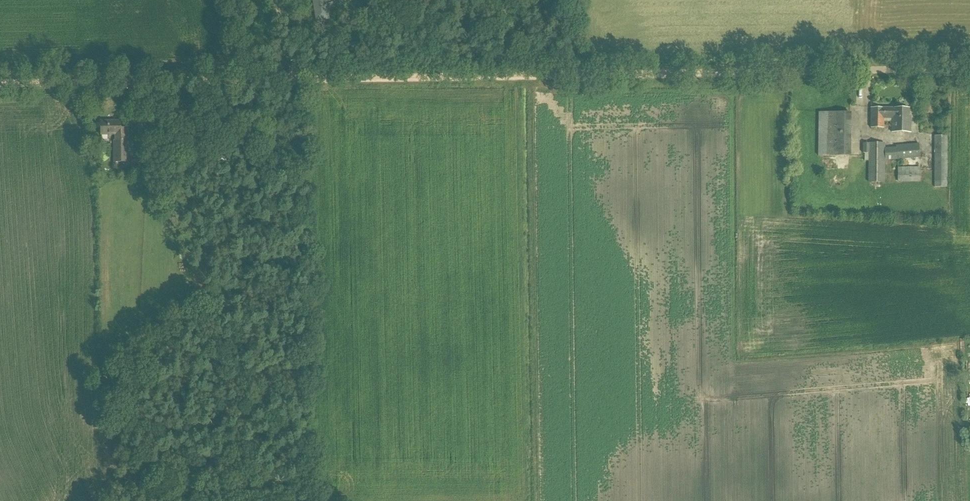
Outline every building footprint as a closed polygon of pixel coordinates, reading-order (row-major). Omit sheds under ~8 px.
[(317,21),(329,19),(327,7),(331,7),(336,4),(338,6),(348,0),(313,0),(317,21)] [(892,132),(910,133),(911,115),(909,115),(909,108),(871,108),(871,128),(884,128),(884,117),(892,118),(892,132)] [(818,156),(850,156),(850,113),(819,112),(818,156)] [(114,141),(114,162),(128,162),(128,141),(125,141),(125,130),(121,130),(121,121),(101,121),(101,135),(116,135),(116,141),(114,141)] [(934,136),(935,187),(947,187),(947,136),(934,136)] [(869,154),(868,183),(885,183),(885,161),(920,158),(919,143),(896,146),(896,147),(886,148),(886,143),(863,143),(863,154),(869,154)] [(855,167),(835,168),(836,177),(856,176),(855,167)] [(897,167),(897,182),(920,182),(919,167),(897,167)]
